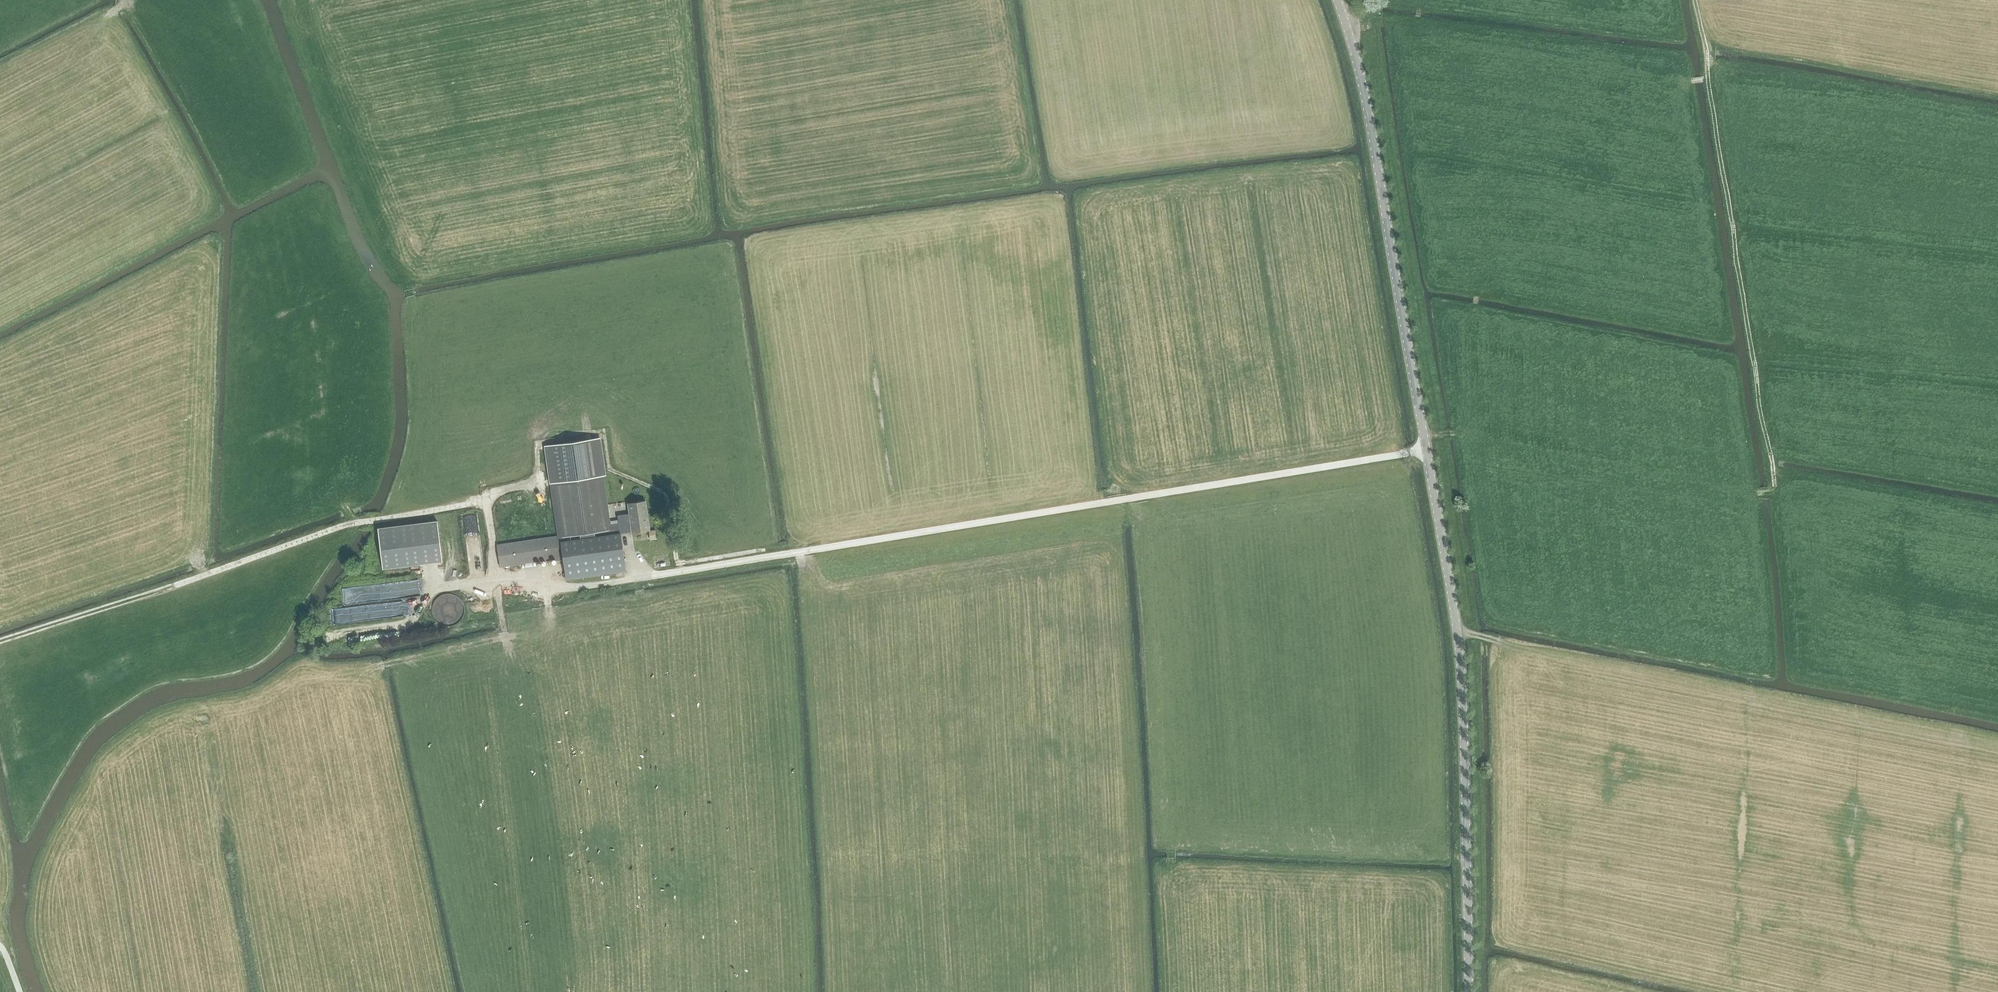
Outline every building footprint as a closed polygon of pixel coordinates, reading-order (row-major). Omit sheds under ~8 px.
[(611,524),(603,474),(606,474),(600,437),(543,446),(549,482),(552,482),(560,536),(497,545),(500,566),(563,556),(567,579),(626,571),(620,532),(632,531),(632,532),(649,530),(645,500),(628,503),(630,514),(617,515),(618,523),(611,524)] [(377,528),(382,568),(442,561),(437,521),(377,528)] [(380,602),(334,607),(335,620),(381,614),(380,602)]
